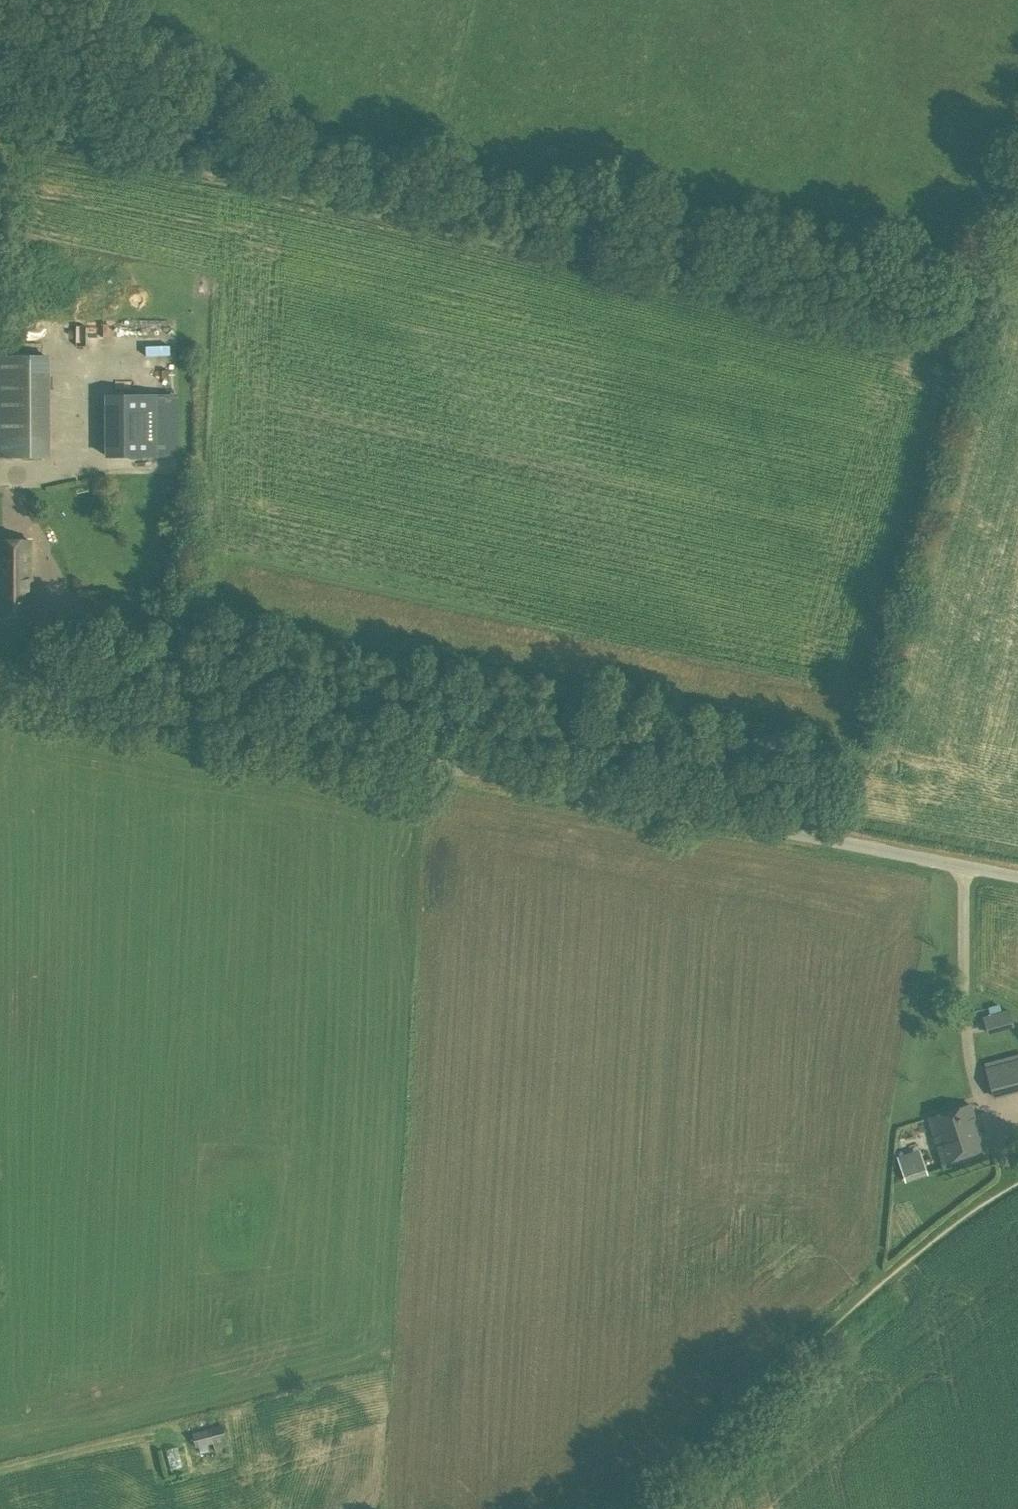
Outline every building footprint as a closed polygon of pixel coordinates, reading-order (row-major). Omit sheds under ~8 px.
[(152,334),(132,335),(133,345),(152,344),(152,334)] [(143,363),(162,363),(161,348),(142,349),(143,363)] [(50,458),(49,355),(0,355),(0,458),(50,458)] [(105,457),(159,456),(157,393),(104,394),(105,457)] [(29,617),(28,540),(0,540),(0,618),(29,617)] [(1001,1011),(999,1003),(987,1007),(989,1014),(983,1016),(987,1034),(1013,1028),(1009,1009),(1001,1011)] [(1017,1093),(1017,1055),(984,1064),(993,1099),(1017,1093)] [(943,1164),(982,1151),(967,1106),(928,1119),(943,1164)] [(905,1182),(927,1176),(919,1150),(897,1156),(905,1182)] [(228,1449),(222,1426),(192,1433),(195,1448),(198,1447),(202,1461),(211,1458),(207,1445),(212,1443),(215,1452),(228,1449)]
